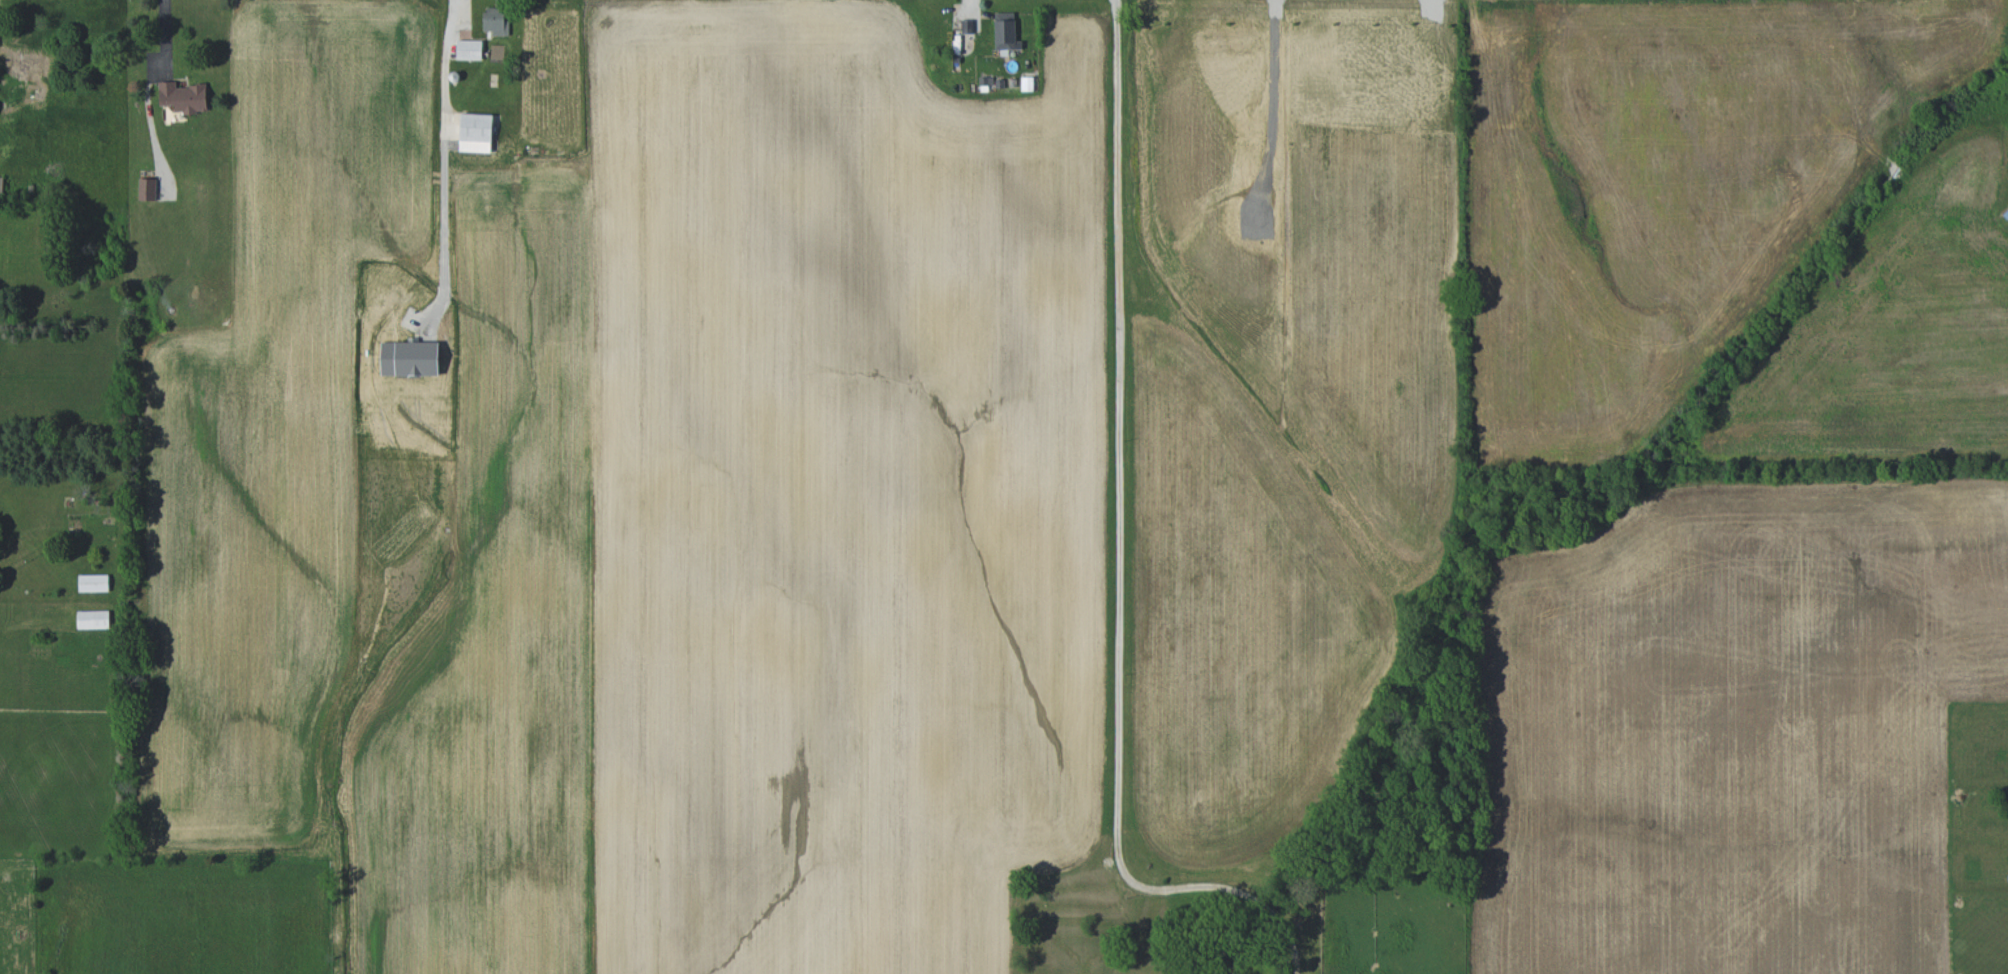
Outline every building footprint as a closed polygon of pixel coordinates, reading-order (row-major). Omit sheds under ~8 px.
[(509,36),(509,8),(484,7),(484,31),(492,31),(492,35),(509,36)] [(994,13),(995,49),(1022,48),(1022,41),(1016,41),(1015,13),(994,13)] [(973,33),(974,20),(962,19),(961,33),(973,33)] [(482,40),(457,39),(457,60),(482,60),(482,40)] [(45,73),(44,56),(22,57),(8,57),(8,74),(17,74),(17,82),(32,81),(32,73),(45,73)] [(1021,91),(1033,91),(1034,77),(1022,77),(1021,91)] [(159,82),(160,105),(175,105),(175,114),(197,113),(197,111),(207,111),(207,85),(176,86),(176,81),(159,82)] [(492,152),(493,115),(460,113),(459,151),(492,152)] [(156,179),(139,178),(139,200),(156,201),(156,179)] [(108,574),(78,575),(79,591),(109,591),(108,574)] [(77,628),(110,628),(109,611),(77,611),(77,628)]
